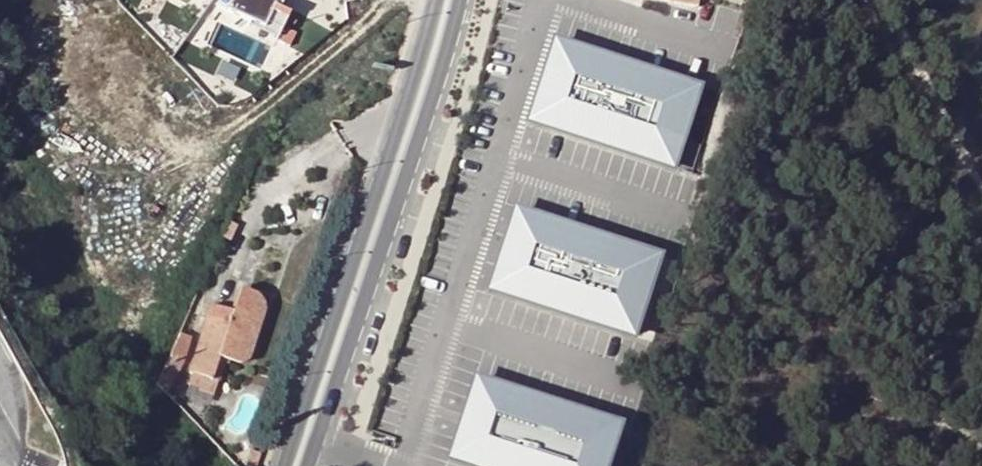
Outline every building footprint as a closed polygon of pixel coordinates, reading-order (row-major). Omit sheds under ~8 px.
[(226,12),(278,37),(289,15),(279,10),(284,0),(232,0),(226,12)] [(700,9),(702,0),(653,0),(700,9)] [(699,89),(558,44),(533,122),(674,168),(699,89)] [(660,258),(518,212),(492,291),(635,338),(660,258)] [(237,226),(230,223),(224,236),(232,238),(237,226)] [(211,308),(190,367),(215,378),(221,361),(236,367),(245,364),(252,357),(262,328),(264,315),(262,304),(254,296),(244,291),(233,316),(211,308)] [(181,334),(173,359),(183,364),(192,339),(181,334)] [(453,460),(471,465),(607,465),(620,427),(479,381),(453,460)]
